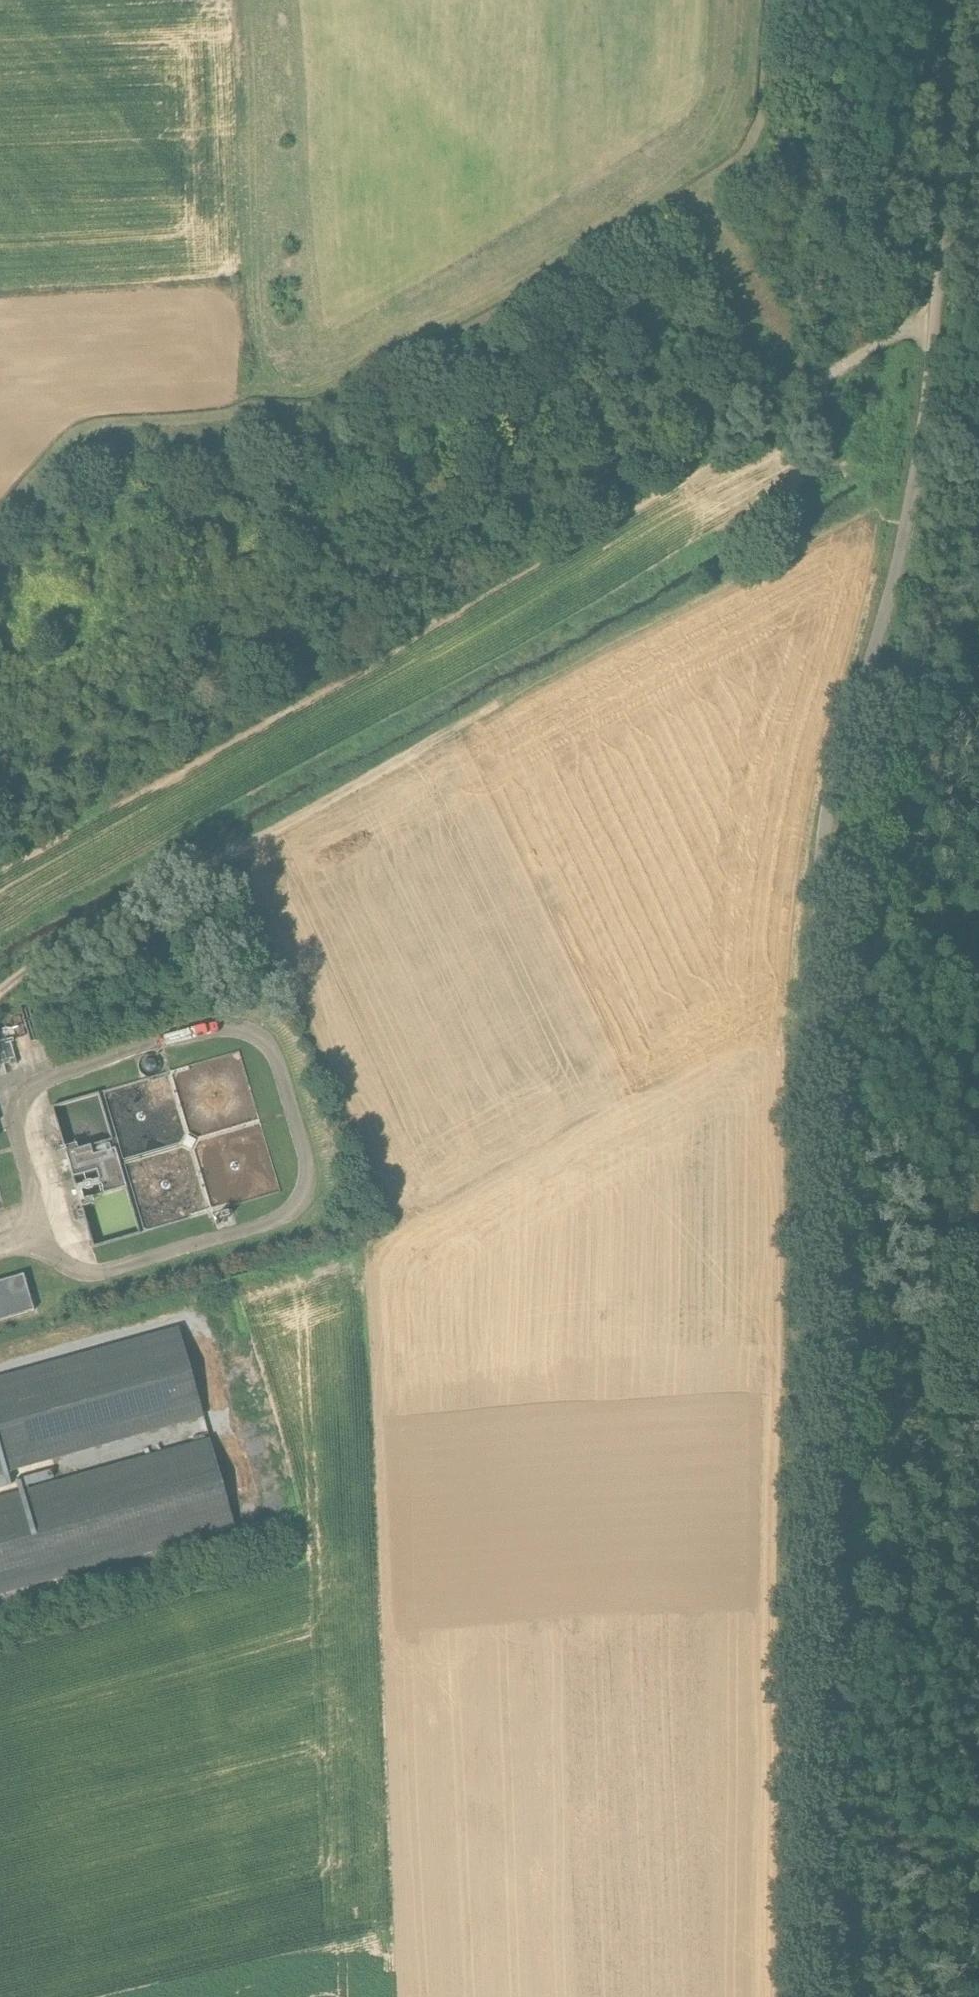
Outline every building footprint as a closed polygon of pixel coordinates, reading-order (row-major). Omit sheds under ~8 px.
[(9,1056),(10,1059),(17,1057),(11,1036),(4,1038),(3,1034),(0,1035),(0,1059),(9,1056)] [(115,1132),(65,1146),(78,1192),(128,1178),(115,1132)] [(33,1305),(23,1269),(0,1275),(0,1314),(33,1305)] [(0,1373),(0,1589),(232,1524),(176,1324),(0,1373)]
